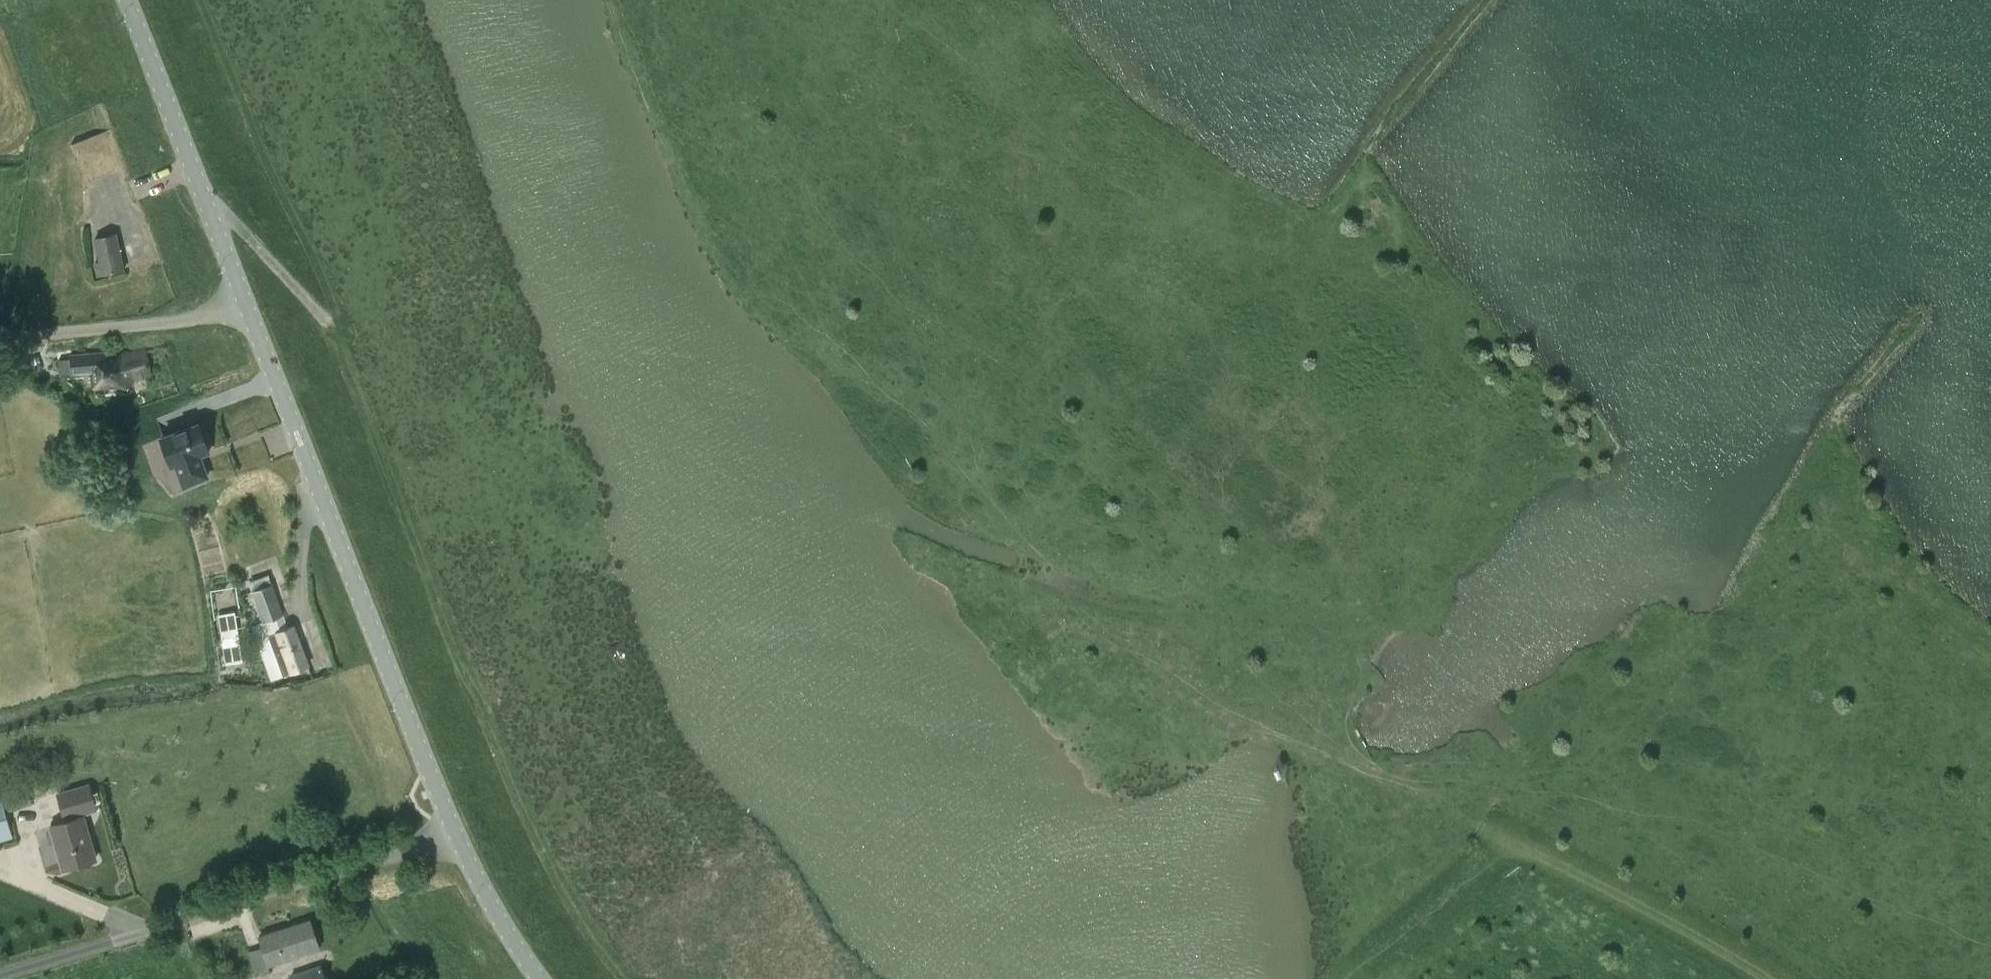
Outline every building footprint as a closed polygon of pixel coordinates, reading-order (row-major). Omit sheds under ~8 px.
[(102,139),(83,145),(92,174),(111,167),(102,139)] [(97,276),(124,271),(116,235),(95,240),(100,263),(94,264),(97,276)] [(71,360),(72,374),(97,373),(97,386),(121,384),(153,375),(146,351),(116,364),(115,362),(110,362),(110,357),(71,360)] [(199,456),(209,452),(198,425),(161,439),(171,467),(176,465),(184,486),(207,477),(202,463),(199,456)] [(263,622),(282,616),(272,585),(253,591),(263,622)] [(226,663),(242,662),(235,617),(220,620),(226,663)] [(284,675),(309,667),(294,627),(270,636),(284,675)] [(66,822),(51,827),(63,870),(95,860),(82,814),(96,810),(89,787),(58,796),(66,822)] [(13,838),(1,797),(0,798),(0,842),(13,838)] [(268,966),(319,950),(310,921),(259,937),(268,966)] [(321,966),(291,976),(293,978),(325,978),(321,966)]
